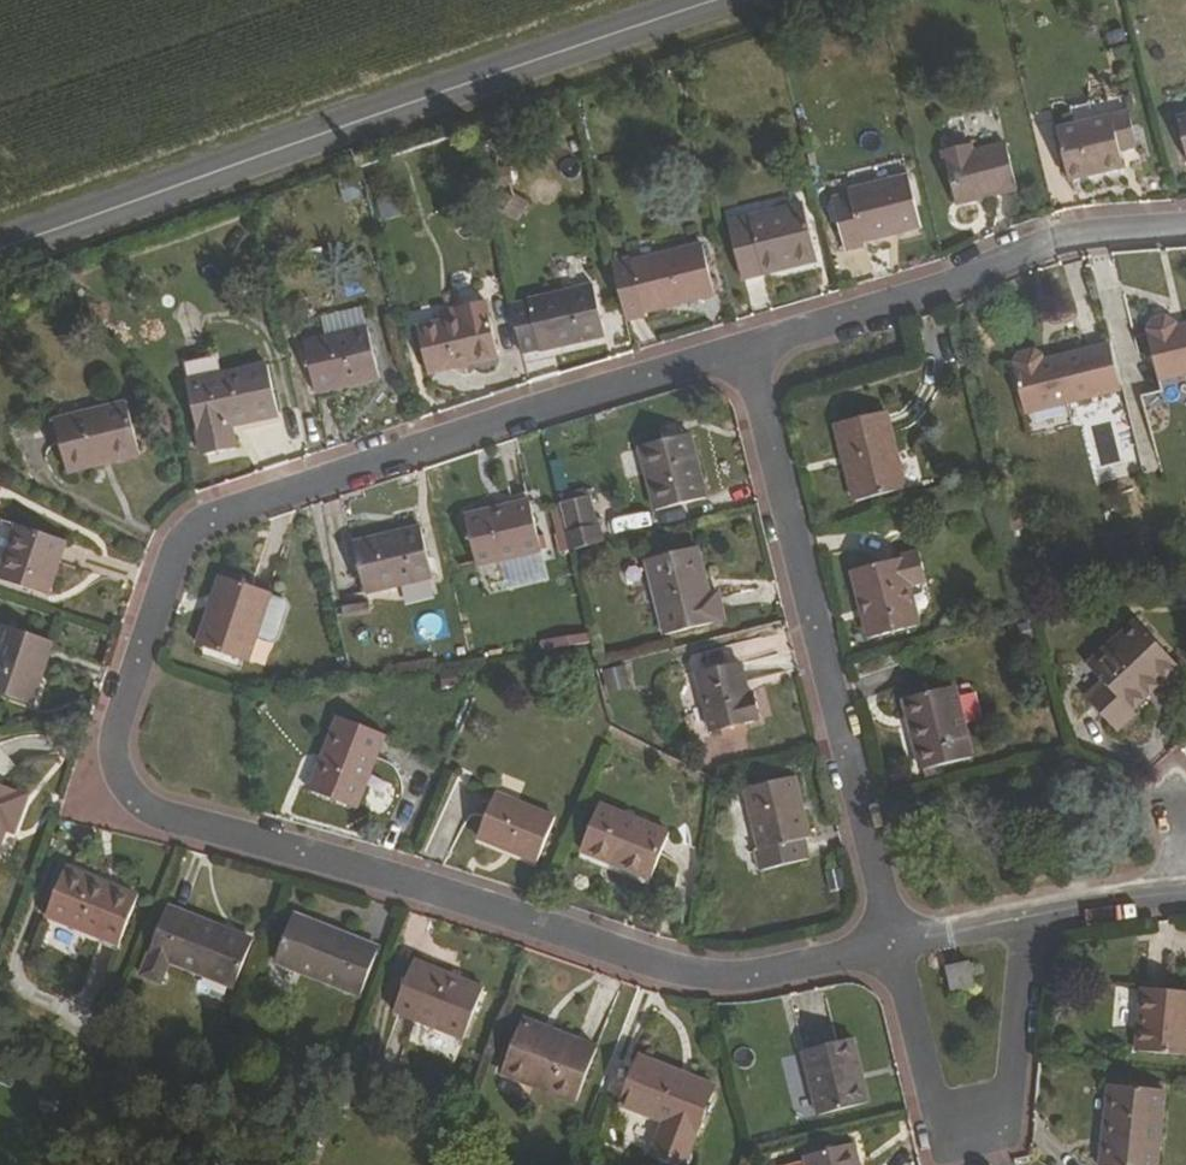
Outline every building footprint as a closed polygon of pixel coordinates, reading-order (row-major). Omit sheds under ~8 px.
[(1138,153),(1129,118),(1056,136),(1067,184),(1124,171),(1121,157),(1138,153)] [(1002,150),(972,156),(970,148),(937,155),(948,207),(1010,192),(1002,150)] [(918,227),(905,177),(850,190),(852,199),(835,203),(845,247),(918,227)] [(560,202),(558,180),(533,183),(536,205),(560,202)] [(816,261),(804,208),(731,224),(742,278),(816,261)] [(713,293),(701,248),(637,264),(646,312),(713,293)] [(594,327),(590,298),(587,287),(521,304),(533,355),(597,338),(594,327)] [(494,352),(479,300),(453,307),(456,317),(414,327),(425,371),(494,352)] [(1185,375),(1185,330),(1184,330),(1181,323),(1175,318),(1162,321),(1157,323),(1154,327),(1153,337),(1162,380),(1185,375)] [(378,381),(366,328),(300,343),(312,395),(378,381)] [(1027,420),(1123,397),(1112,349),(1046,368),(1044,360),(1038,355),(1025,359),(1017,366),(1017,375),(1027,420)] [(279,406),(271,368),(187,386),(203,459),(233,452),(227,417),(279,406)] [(143,456),(131,406),(60,420),(71,472),(143,456)] [(908,487),(889,410),(842,422),(860,499),(908,487)] [(708,499),(690,434),(643,446),(659,511),(708,499)] [(625,478),(640,474),(634,450),(619,453),(625,478)] [(561,497),(562,503),(588,496),(587,490),(561,497)] [(569,532),(564,533),(569,551),(604,542),(600,525),(595,525),(588,496),(562,503),(569,532)] [(530,501),(465,516),(477,567),(542,551),(530,501)] [(649,516),(609,518),(610,534),(650,533),(649,516)] [(45,596),(62,544),(18,527),(1,581),(45,596)] [(420,528),(355,544),(367,591),(432,576),(420,528)] [(643,559),(661,635),(719,621),(714,591),(704,593),(694,548),(643,559)] [(906,588),(899,555),(857,563),(862,596),(906,588)] [(222,577),(243,584),(245,578),(224,571),(222,577)] [(269,596),(270,593),(243,584),(222,577),(221,577),(198,645),(247,662),(256,637),(271,642),(277,639),(288,607),(284,601),(269,596)] [(932,596),(878,604),(881,637),(923,629),(921,609),(934,608),(932,596)] [(1104,688),(1131,719),(1153,703),(1151,695),(1185,667),(1185,643),(1160,613),(1112,653),(1123,670),(1104,688)] [(47,649),(2,631),(0,636),(0,696),(26,704),(47,649)] [(746,663),(702,676),(716,736),(763,721),(746,663)] [(979,761),(961,690),(920,698),(935,769),(979,761)] [(410,738),(361,718),(329,783),(378,804),(410,738)] [(22,748),(0,760),(0,869),(16,830),(24,830),(39,794),(20,784),(36,772),(22,748)] [(814,847),(800,786),(755,796),(768,857),(814,847)] [(560,812),(504,788),(485,829),(542,852),(560,812)] [(654,880),(671,834),(605,808),(588,852),(654,880)] [(151,890),(79,860),(63,904),(135,934),(151,890)] [(263,934),(184,902),(165,944),(247,976),(263,934)] [(375,994),(391,949),(314,918),(298,965),(375,994)] [(479,1040),(499,990),(431,965),(412,1013),(479,1040)] [(951,970),(954,996),(977,991),(973,965),(951,970)] [(1148,998),(1142,1061),(1185,1064),(1185,1001),(1148,998)] [(580,1099),(602,1047),(528,1017),(506,1069),(580,1099)] [(868,1102),(852,1037),(804,1050),(821,1116),(868,1102)] [(723,1095),(651,1062),(633,1104),(676,1122),(661,1158),(676,1164),(691,1164),(723,1095)] [(1165,1102),(1115,1097),(1109,1164),(1162,1164),(1165,1102)] [(856,1144),(842,1146),(840,1141),(823,1144),(823,1151),(806,1154),(807,1160),(792,1164),(863,1164),(856,1144)]
